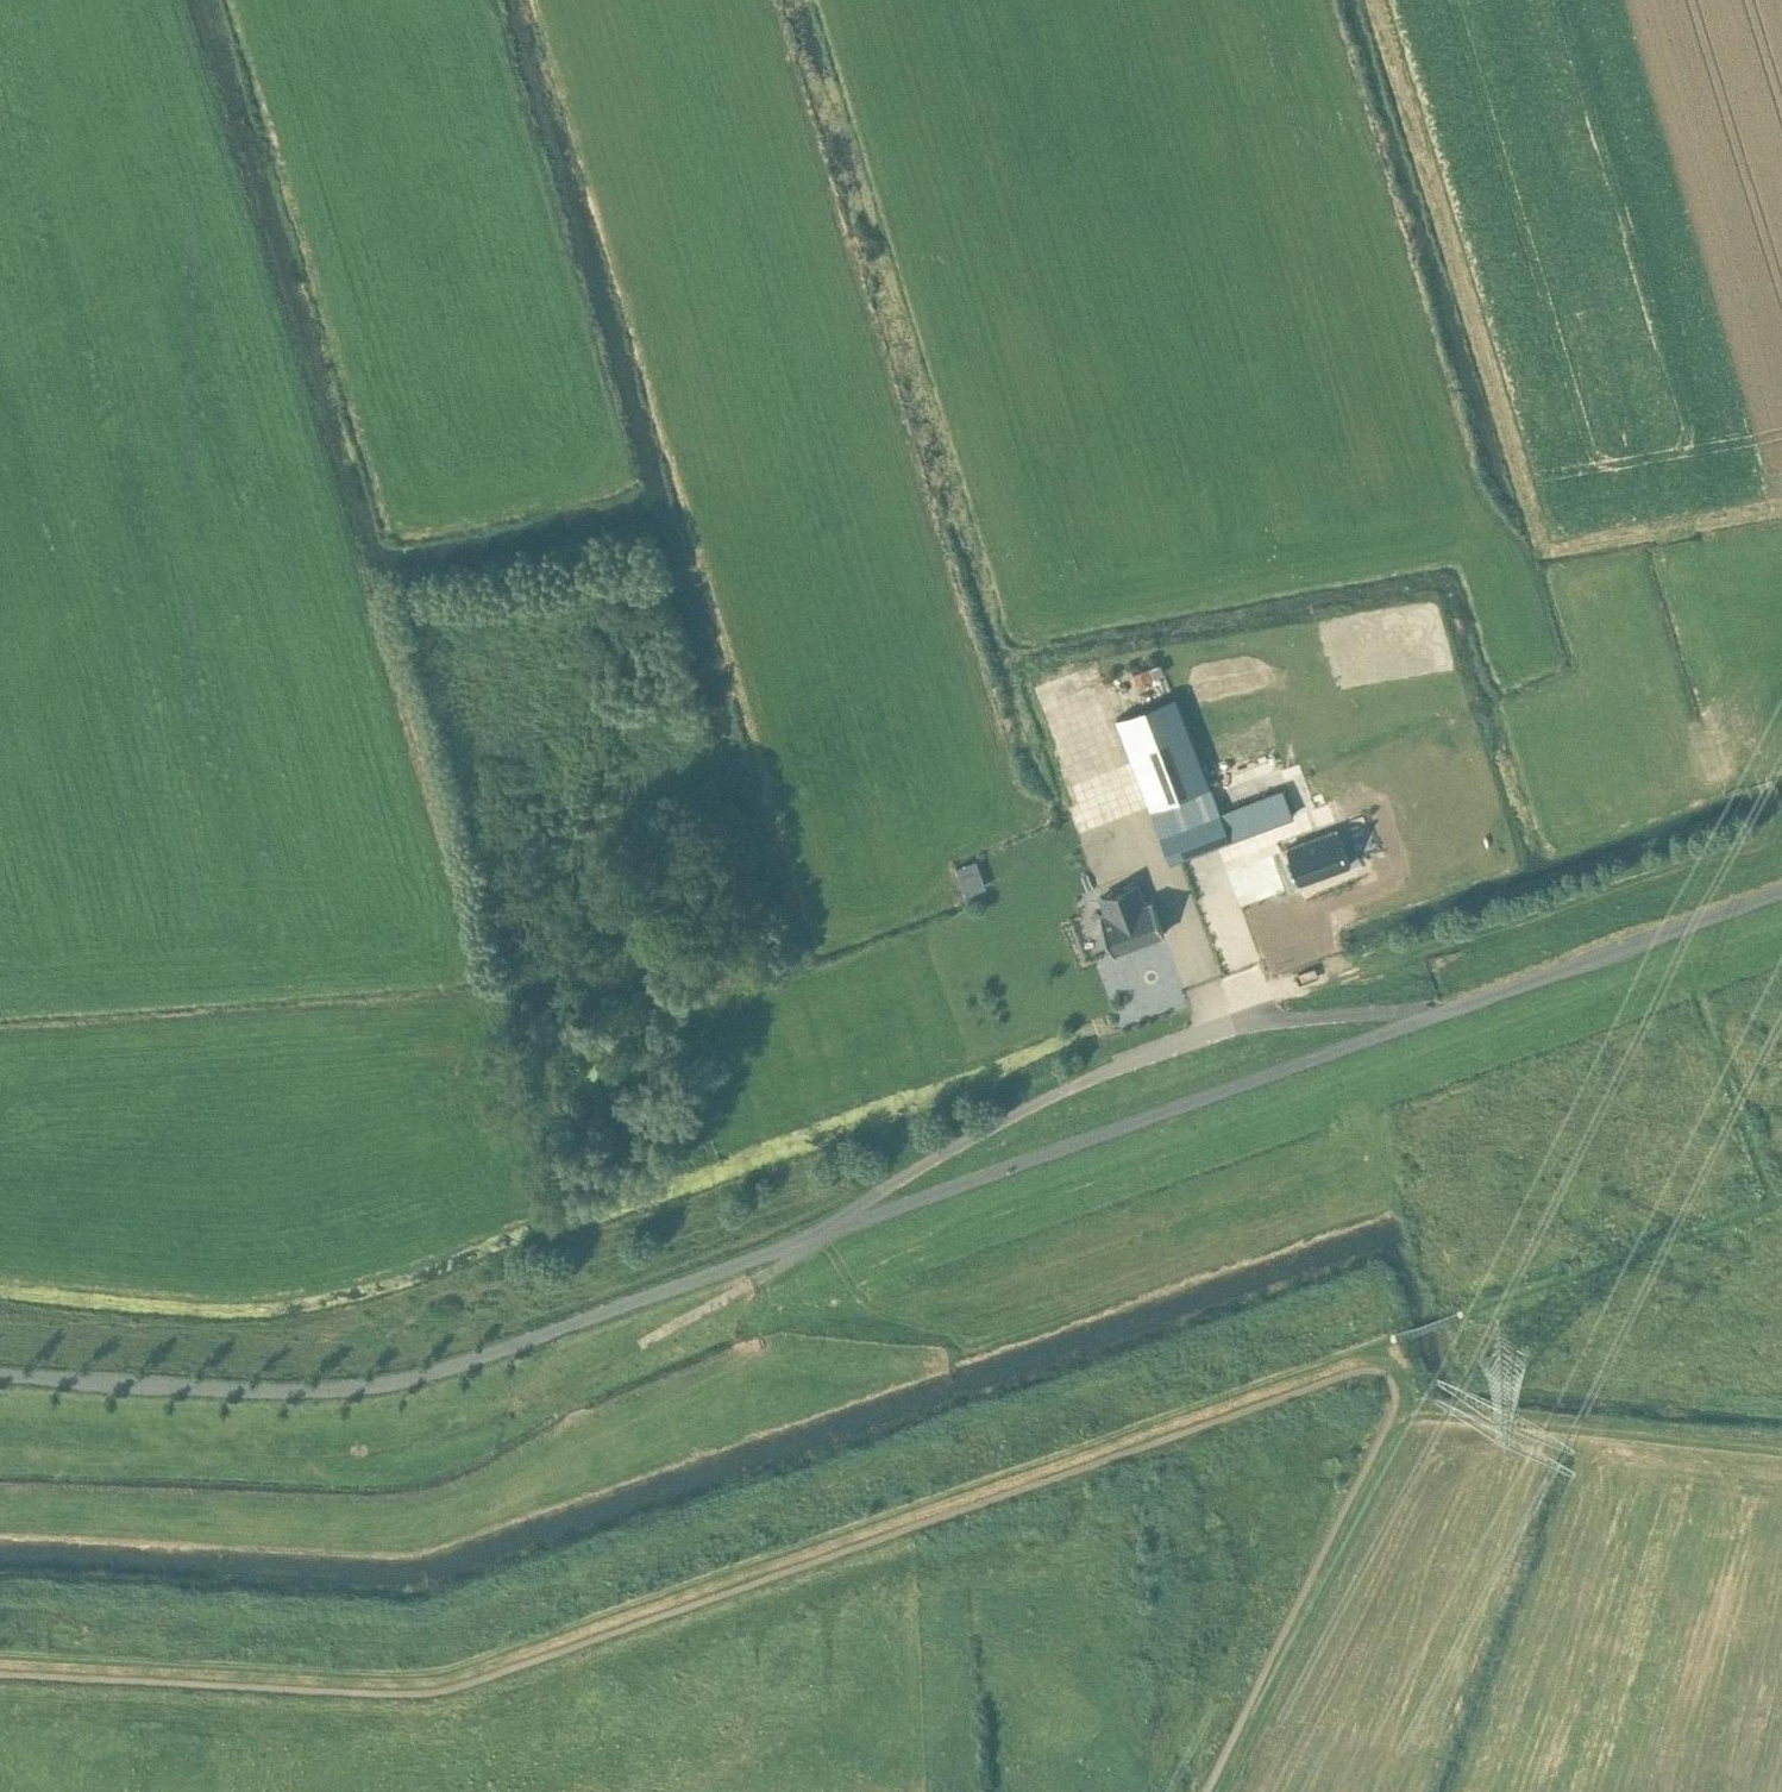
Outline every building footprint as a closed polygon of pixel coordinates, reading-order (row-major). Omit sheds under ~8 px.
[(1224,842),(1294,816),(1283,789),(1221,812),(1214,794),(1212,788),(1176,694),(1116,717),(1151,810),(1171,862),(1192,854),(1204,850),(1224,842)] [(1301,882),(1352,863),(1339,828),(1288,846),(1301,882)] [(987,886),(977,859),(956,867),(965,894),(987,886)] [(1135,883),(1102,895),(1110,916),(1101,919),(1113,952),(1164,933),(1152,900),(1143,903),(1135,883)]
